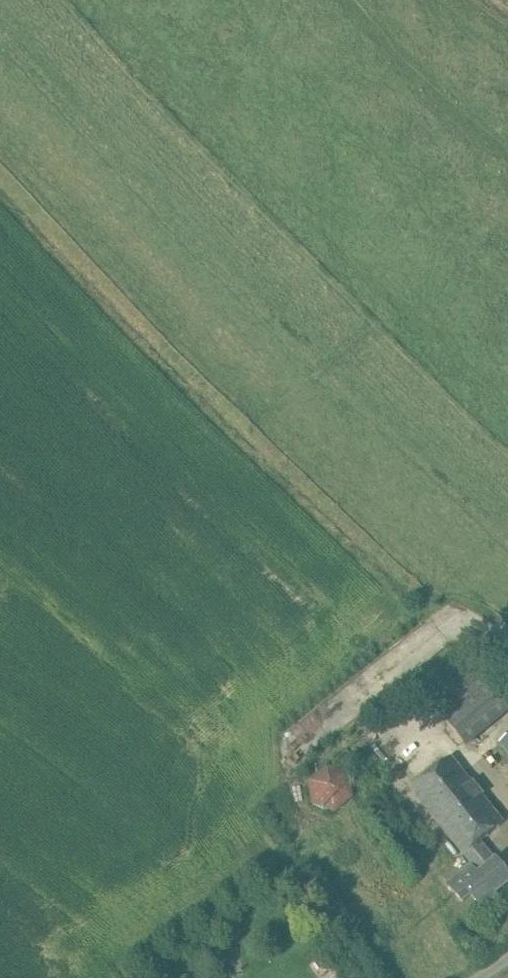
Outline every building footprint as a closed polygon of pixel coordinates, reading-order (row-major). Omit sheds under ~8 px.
[(478,669),(434,706),(468,747),(507,713),(507,706),(478,669)] [(467,852),(480,842),(503,823),(482,796),(483,796),(472,782),(450,757),(412,788),(464,854),(467,852)] [(349,774),(327,766),(309,782),(313,805),(336,813),(354,797),(349,774)] [(467,852),(474,861),(446,885),(462,905),(472,897),(482,909),(496,897),(494,894),(507,883),(507,874),(496,860),(495,861),(480,842),(467,852)] [(212,962),(228,958),(226,950),(211,953),(212,962)]
